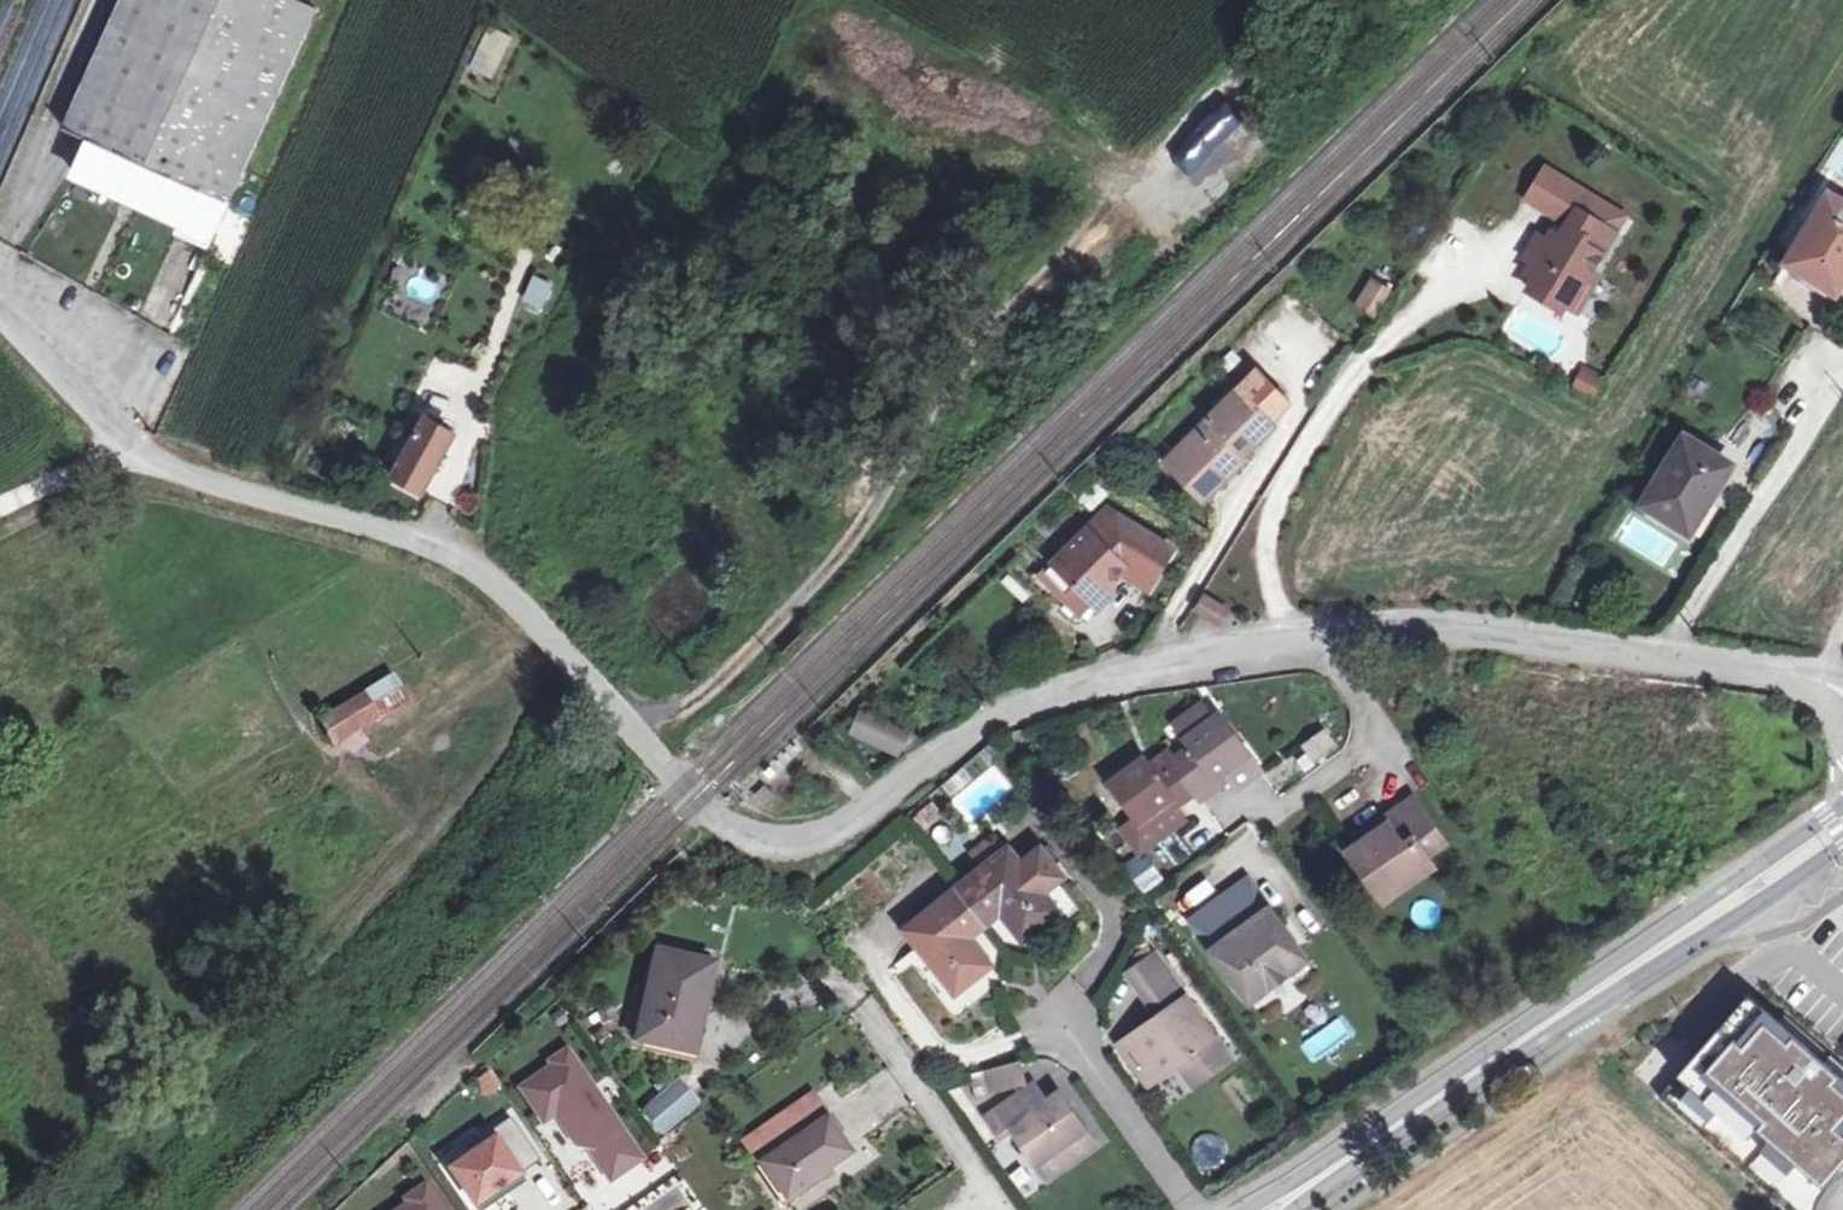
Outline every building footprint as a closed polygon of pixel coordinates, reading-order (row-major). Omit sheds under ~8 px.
[(296,0),(122,0),(64,129),(93,142),(77,176),(182,223),(178,231),(211,247),(318,10),(296,0)] [(495,81),(515,38),(490,26),(470,69),(495,81)] [(1526,197),(1567,222),(1576,207),(1615,230),(1624,215),(1544,167),(1526,197)] [(1834,293),(1842,279),(1842,204),(1829,195),(1787,263),(1834,293)] [(1583,273),(1590,271),(1615,230),(1576,207),(1567,222),(1556,239),(1550,241),(1538,234),(1524,257),(1540,267),(1530,283),(1565,304),(1583,273)] [(1583,273),(1565,304),(1577,311),(1598,276),(1590,271),(1583,273)] [(414,272),(405,293),(439,307),(448,286),(414,272)] [(1389,292),(1372,282),(1358,304),(1375,315),(1389,292)] [(1583,370),(1575,386),(1591,394),(1599,378),(1583,370)] [(1166,461),(1189,484),(1201,471),(1216,488),(1238,468),(1233,462),(1241,454),(1244,457),(1275,426),(1268,418),(1284,402),(1257,374),(1166,461)] [(427,419),(412,443),(405,438),(395,456),(403,460),(394,476),(422,493),(455,435),(427,419)] [(1690,533),(1730,466),(1685,437),(1644,504),(1690,533)] [(1201,471),(1189,484),(1204,500),(1216,488),(1201,471)] [(1044,574),(1066,596),(1076,587),(1091,603),(1096,608),(1113,591),(1106,584),(1120,571),(1148,589),(1172,551),(1108,511),(1044,574)] [(1076,587),(1066,596),(1079,615),(1091,603),(1076,587)] [(1221,619),(1228,608),(1206,595),(1200,607),(1221,619)] [(336,743),(403,702),(390,681),(323,720),(336,743)] [(904,761),(916,735),(863,710),(851,735),(904,761)] [(1133,816),(1138,822),(1160,806),(1169,798),(1175,805),(1194,791),(1199,798),(1219,783),(1213,776),(1221,770),(1227,777),(1234,787),(1258,769),(1218,714),(1186,739),(1190,746),(1172,759),(1166,753),(1147,766),(1142,759),(1109,783),(1133,816)] [(1313,766),(1339,746),(1327,731),(1302,751),(1313,766)] [(1213,776),(1219,783),(1227,777),(1221,770),(1213,776)] [(775,793),(765,784),(756,793),(765,803),(775,793)] [(1184,817),(1175,805),(1169,798),(1160,806),(1138,822),(1133,816),(1120,826),(1139,851),(1184,817)] [(1349,850),(1367,875),(1380,867),(1396,890),(1430,865),(1424,854),(1441,842),(1412,799),(1383,819),(1387,825),(1367,838),(1349,850)] [(1387,825),(1383,819),(1363,833),(1367,838),(1387,825)] [(967,851),(976,868),(998,855),(988,839),(967,851)] [(1040,851),(1020,867),(1019,866),(1008,851),(908,930),(919,945),(955,993),(989,965),(968,937),(1001,911),(1023,939),(1056,913),(1040,893),(1060,877),(1040,851)] [(1143,888),(1161,878),(1150,860),(1132,870),(1143,888)] [(1380,867),(1367,875),(1383,898),(1396,890),(1380,867)] [(1255,916),(1266,907),(1246,880),(1234,889),(1255,916)] [(1250,1002),(1288,975),(1267,944),(1284,932),(1266,907),(1255,916),(1234,889),(1202,912),(1210,924),(1199,932),(1250,1002)] [(1190,922),(1199,932),(1210,924),(1202,912),(1190,922)] [(1267,944),(1288,975),(1305,961),(1284,932),(1267,944)] [(639,1041),(686,1053),(697,1011),(703,1013),(714,965),(659,952),(639,1041)] [(1187,1002),(1157,957),(1134,973),(1164,1018),(1187,1002)] [(1748,996),(1661,1096),(1789,1209),(1816,1209),(1817,1205),(1831,1183),(1842,1175),(1842,1090),(1835,1083),(1841,1076),(1824,1062),(1831,1054),(1785,1014),(1778,1022),(1748,996)] [(1150,1084),(1178,1065),(1196,1053),(1203,1063),(1222,1050),(1188,1002),(1187,1002),(1164,1018),(1123,1046),(1150,1084)] [(697,1011),(686,1053),(695,1055),(703,1013),(697,1011)] [(1330,1057),(1343,1033),(1319,1020),(1306,1044),(1330,1057)] [(570,1050),(552,1063),(555,1068),(523,1089),(547,1126),(560,1117),(581,1148),(592,1151),(613,1183),(645,1162),(570,1050)] [(1196,1053),(1178,1065),(1193,1086),(1230,1060),(1222,1050),(1203,1063),(1196,1053)] [(1831,1054),(1824,1062),(1841,1076),(1835,1083),(1842,1090),(1842,1065),(1831,1054)] [(992,1095),(1024,1087),(1019,1064),(986,1072),(992,1095)] [(485,1098),(502,1090),(493,1072),(476,1081),(485,1098)] [(661,1134),(695,1105),(679,1085),(644,1114),(661,1134)] [(1032,1113),(1047,1102),(1035,1086),(1020,1095),(1032,1113)] [(1032,1113),(1020,1095),(987,1117),(999,1135),(1011,1128),(1036,1163),(1084,1130),(1059,1094),(1047,1102),(1032,1113)] [(748,1144),(762,1164),(812,1131),(798,1110),(748,1144)] [(516,1125),(511,1117),(488,1132),(493,1140),(476,1151),(449,1170),(477,1209),(485,1209),(506,1195),(501,1187),(540,1160),(516,1125)] [(851,1155),(827,1120),(812,1131),(762,1164),(786,1199),(851,1155)] [(1084,1130),(1036,1163),(1046,1179),(1095,1145),(1084,1130)] [(404,1202),(410,1209),(447,1209),(430,1185),(404,1202)]
